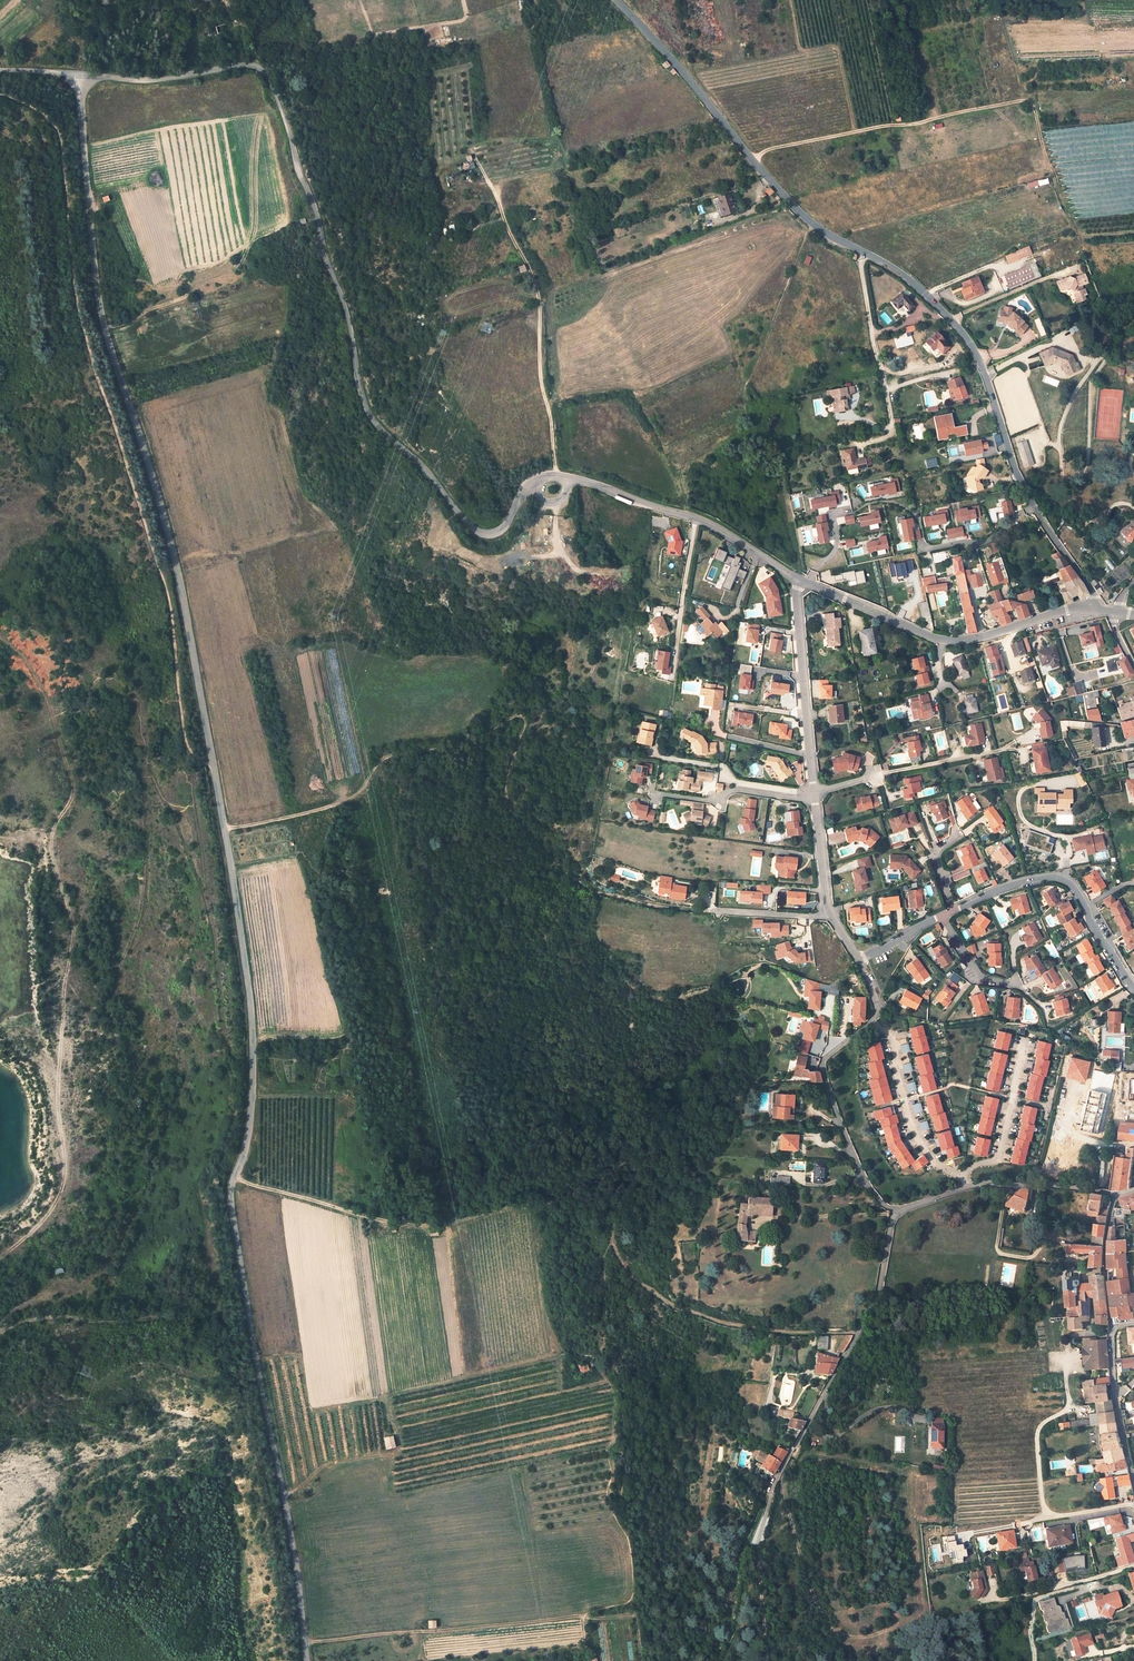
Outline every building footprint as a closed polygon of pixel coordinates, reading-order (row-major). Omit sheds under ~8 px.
[(230,29),(228,23),(218,26),(220,32),(230,29)] [(729,193),(718,196),(724,214),(735,210),(729,193)] [(715,198),(720,215),(724,214),(718,196),(715,198)] [(1008,263),(1031,254),(1028,246),(1005,256),(1008,263)] [(1041,277),(1035,263),(1004,276),(1010,290),(1041,277)] [(1063,281),(1059,282),(1062,293),(1068,290),(1068,289),(1070,288),(1073,291),(1075,290),(1079,301),(1086,298),(1084,295),(1088,293),(1086,289),(1083,290),(1081,286),(1089,282),(1086,274),(1078,278),(1071,277),(1070,281),(1066,283),(1063,281)] [(983,292),(978,278),(971,281),(969,282),(968,281),(962,283),(963,286),(964,289),(963,290),(965,295),(968,293),(970,298),(983,292)] [(965,295),(963,290),(961,290),(965,300),(970,298),(968,293),(965,295)] [(891,301),(898,309),(903,304),(909,311),(914,306),(901,292),(891,301)] [(1000,310),(998,320),(1005,322),(1006,321),(1009,323),(1007,325),(1012,329),(1013,327),(1016,330),(1014,331),(1019,336),(1027,326),(1023,322),(1013,313),(1011,312),(1003,311),(1000,310)] [(905,333),(917,330),(915,325),(903,328),(905,333)] [(950,347),(937,333),(926,342),(933,350),(937,347),(939,349),(942,353),(950,347)] [(1043,361),(1048,359),(1050,364),(1053,362),(1062,366),(1066,376),(1079,369),(1077,363),(1076,363),(1072,356),(1052,348),(1039,354),(1043,361)] [(959,377),(947,382),(950,390),(953,388),(957,398),(966,394),(959,377)] [(836,413),(849,410),(848,406),(847,400),(850,399),(850,395),(851,394),(850,387),(828,391),(828,397),(833,398),(834,398),(835,398),(835,402),(834,402),(836,413)] [(951,414),(935,417),(937,426),(939,426),(940,430),(938,430),(940,440),(948,438),(947,434),(954,433),(955,437),(967,435),(965,425),(954,427),(952,428),(951,423),(953,423),(951,414)] [(979,441),(964,444),(965,450),(966,450),(967,455),(981,452),(981,448),(980,444),(979,441)] [(1024,442),(1017,444),(1025,466),(1032,464),(1024,442)] [(846,461),(848,470),(857,468),(857,469),(863,468),(861,459),(856,460),(853,448),(843,450),(845,461),(846,461)] [(861,459),(863,468),(867,467),(866,465),(871,464),(870,459),(865,460),(865,458),(861,459)] [(936,458),(925,460),(927,468),(938,465),(936,458)] [(983,467),(984,465),(983,458),(976,460),(977,465),(975,468),(974,467),(972,467),(967,475),(967,476),(966,478),(966,482),(969,484),(969,487),(971,488),(975,488),(978,490),(983,489),(982,485),(978,483),(978,479),(983,478),(988,471),(983,467)] [(887,492),(888,495),(895,493),(895,490),(899,489),(897,479),(890,480),(891,483),(883,485),(882,482),(872,484),(873,487),(875,496),(885,493),(885,492),(887,492)] [(829,493),(830,496),(812,500),(814,508),(824,506),(824,505),(826,504),(827,508),(834,506),(834,503),(838,502),(836,491),(829,493)] [(1007,498),(1008,501),(1001,502),(1004,518),(1012,514),(1011,506),(1020,505),(1018,496),(1007,498)] [(980,517),(978,506),(973,507),(974,510),(967,511),(966,508),(958,510),(958,511),(955,512),(957,521),(963,520),(964,523),(970,522),(969,519),(970,519),(975,518),(980,517)] [(945,523),(945,520),(948,520),(946,510),(936,512),(936,515),(924,518),(925,526),(931,525),(938,524),(945,523)] [(867,516),(857,518),(859,526),(879,522),(877,511),(870,512),(871,516),(869,517),(867,516)] [(817,517),(818,524),(826,522),(825,515),(817,517)] [(852,516),(844,517),(845,524),(853,523),(852,516)] [(904,516),(896,518),(897,524),(901,523),(903,534),(904,540),(913,538),(911,532),(910,527),(913,526),(911,518),(904,520),(904,516)] [(1131,544),(1133,541),(1133,521),(1119,531),(1121,533),(1131,544)] [(818,524),(815,525),(816,528),(817,535),(819,543),(828,541),(826,530),(828,530),(826,522),(818,524)] [(676,527),(665,531),(668,541),(666,552),(679,554),(680,547),(679,547),(680,540),(676,527)] [(962,527),(954,529),(956,537),(963,535),(962,527)] [(956,537),(954,529),(947,530),(948,538),(956,537)] [(919,531),(911,532),(913,538),(904,540),(904,542),(920,538),(919,531)] [(875,541),(865,543),(867,552),(887,548),(884,536),(878,538),(878,542),(876,542),(875,541)] [(853,538),(844,540),(846,547),(854,546),(853,538)] [(721,587),(730,591),(736,576),(739,569),(740,566),(738,565),(739,562),(741,558),(735,555),(734,558),(725,555),(727,552),(717,548),(713,559),(722,563),(730,567),(721,587)] [(964,573),(960,557),(952,559),(955,575),(964,573)] [(992,563),(985,565),(992,584),(1002,580),(1008,579),(1001,557),(995,559),(996,562),(992,563)] [(1056,559),(1059,568),(1068,565),(1062,557),(1056,559)] [(904,578),(903,576),(906,575),(906,572),(914,570),(912,560),(903,562),(894,564),(894,562),(888,563),(890,572),(895,571),(896,576),(897,580),(904,578)] [(1059,568),(1063,579),(1063,582),(1078,578),(1072,570),(1068,565),(1059,568)] [(739,569),(736,576),(744,579),(747,572),(739,569)] [(967,581),(971,580),(973,588),(982,586),(979,574),(971,576),(969,570),(964,571),(967,581)] [(855,573),(854,571),(842,573),(843,579),(846,579),(846,581),(849,580),(849,582),(857,580),(857,584),(866,582),(863,571),(855,573)] [(964,573),(955,575),(966,625),(967,634),(976,633),(972,612),(973,612),(971,606),(970,606),(964,573)] [(922,578),(923,586),(925,585),(935,583),(934,576),(922,578)] [(776,610),(776,615),(782,614),(779,598),(778,598),(776,589),(769,577),(758,584),(765,596),(766,601),(768,603),(770,611),(776,610)] [(1082,582),(1078,578),(1063,582),(1063,579),(1058,581),(1056,582),(1056,584),(1058,583),(1061,590),(1059,591),(1060,593),(1061,593),(1065,604),(1072,602),(1070,597),(1077,594),(1079,599),(1088,594),(1087,593),(1082,582)] [(927,592),(946,589),(946,583),(925,586),(925,585),(923,586),(925,594),(927,594),(927,592)] [(998,597),(996,590),(989,592),(993,603),(1001,601),(1000,596),(998,597)] [(1031,590),(1015,596),(1017,600),(1023,600),(1033,596),(1031,590)] [(1009,623),(1005,612),(1010,610),(1011,610),(1008,602),(1007,599),(1001,601),(993,603),(988,605),(992,616),(997,615),(1001,626),(1009,623)] [(768,616),(776,615),(776,610),(770,611),(768,603),(766,601),(768,616)] [(931,631),(933,631),(927,601),(919,603),(923,619),(928,622),(931,631)] [(1008,602),(1011,610),(1012,610),(1015,609),(1018,619),(1029,615),(1026,608),(1025,605),(1020,606),(1019,603),(1010,601),(1008,602)] [(725,634),(729,631),(721,622),(718,625),(715,622),(713,624),(711,622),(713,620),(701,606),(696,611),(705,621),(700,624),(701,625),(696,629),(701,635),(704,632),(708,636),(712,633),(717,638),(723,632),(725,634)] [(839,617),(833,618),(833,613),(824,614),(825,626),(827,626),(827,634),(826,635),(827,641),(834,640),(834,645),(839,644),(838,628),(840,627),(839,617)] [(662,616),(651,621),(652,623),(656,633),(657,635),(668,631),(665,626),(664,622),(662,616)] [(758,624),(748,623),(745,641),(756,643),(758,624)] [(1091,632),(1079,635),(1081,645),(1095,642),(1096,646),(1103,644),(1098,625),(1089,627),(1091,632)] [(863,654),(875,652),(870,629),(860,631),(862,642),(861,642),(863,654)] [(385,632),(378,635),(383,643),(389,639),(385,632)] [(775,633),(773,639),(771,638),(769,650),(779,652),(781,641),(779,640),(780,634),(775,633)] [(1014,656),(1024,653),(1020,642),(1011,645),(1014,656)] [(1121,650),(1118,644),(1113,647),(1117,653),(1121,650)] [(987,659),(989,658),(994,676),(1005,673),(1000,655),(999,655),(996,645),(984,648),(987,659)] [(1057,660),(1058,660),(1054,646),(1037,652),(1042,665),(1049,662),(1051,667),(1058,665),(1057,660)] [(656,669),(663,670),(662,673),(667,674),(670,674),(672,667),(668,666),(670,653),(659,651),(656,669)] [(927,664),(924,665),(922,656),(911,659),(914,669),(918,668),(920,674),(915,675),(918,685),(928,682),(926,674),(930,673),(927,664)] [(967,672),(968,671),(962,656),(952,660),(959,675),(961,674),(963,679),(969,676),(967,672)] [(1126,678),(1133,674),(1125,657),(1119,660),(1123,668),(1124,671),(1123,672),(1126,678)] [(1123,668),(1119,660),(1116,662),(1116,659),(1106,662),(1109,671),(1123,668)] [(751,667),(740,665),(738,675),(741,675),(738,688),(751,690),(753,681),(749,680),(751,667)] [(1023,683),(1033,679),(1029,668),(1019,672),(1023,683)] [(819,685),(820,685),(820,690),(820,697),(830,698),(831,686),(827,685),(828,680),(819,680),(819,685)] [(1084,693),(1080,681),(1072,684),(1073,687),(1076,695),(1077,695),(1079,694),(1082,693),(1084,693)] [(790,685),(771,682),(770,693),(784,695),(784,692),(788,693),(790,685)] [(705,688),(701,688),(700,694),(705,695),(703,704),(709,705),(709,703),(711,703),(711,708),(720,709),(723,687),(717,686),(717,690),(714,690),(715,685),(706,683),(705,688)] [(1069,697),(1076,695),(1073,687),(1066,689),(1069,697)] [(1085,710),(1096,708),(1095,697),(1099,697),(1097,690),(1084,693),(1082,693),(1084,701),(1085,710)] [(932,716),(930,706),(929,707),(928,704),(929,704),(927,694),(918,696),(918,698),(919,701),(911,702),(913,710),(916,710),(918,718),(923,717),(923,718),(932,716)] [(974,698),(973,698),(972,694),(965,696),(966,700),(965,700),(968,712),(977,710),(974,698)] [(1132,701),(1123,704),(1124,705),(1117,708),(1121,719),(1133,715),(1133,706),(1133,705),(1133,696),(1130,698),(1132,701)] [(831,723),(843,722),(841,705),(831,706),(832,708),(829,709),(831,723)] [(1032,713),(1035,716),(1033,718),(1036,721),(1038,721),(1039,726),(1038,726),(1040,735),(1050,733),(1049,725),(1048,725),(1047,719),(1049,717),(1044,712),(1043,713),(1038,708),(1032,713)] [(1096,708),(1085,710),(1087,717),(1087,719),(1100,720),(1097,709),(1096,708)] [(750,725),(752,715),(747,715),(747,714),(742,713),(741,714),(737,714),(737,715),(732,714),(731,723),(736,724),(736,723),(750,725)] [(1130,721),(1120,723),(1121,725),(1118,725),(1118,726),(1121,726),(1125,737),(1133,735),(1133,720),(1130,721)] [(639,736),(637,735),(636,741),(651,745),(653,739),(651,738),(653,733),(654,733),(656,725),(642,722),(639,736)] [(1101,722),(1090,722),(1094,745),(1104,744),(1101,722)] [(785,726),(769,723),(768,729),(773,730),(772,734),(778,735),(783,735),(783,738),(789,739),(790,731),(784,730),(785,726)] [(978,744),(978,742),(981,741),(985,740),(981,723),(970,726),(971,730),(972,735),(969,735),(961,737),(963,747),(972,745),(972,746),(978,744)] [(696,747),(696,753),(702,753),(702,751),(706,751),(706,754),(715,753),(714,743),(706,744),(701,736),(692,732),(691,732),(683,728),(680,735),(688,739),(688,740),(692,742),(696,747)] [(920,747),(917,735),(904,738),(905,743),(908,742),(909,748),(909,751),(908,751),(910,763),(920,761),(918,751),(922,751),(921,747),(920,747)] [(1031,747),(1030,747),(1033,761),(1035,760),(1037,770),(1048,768),(1043,745),(1031,747)] [(840,768),(847,767),(852,769),(856,770),(859,758),(846,753),(843,754),(844,756),(832,759),(834,767),(840,766),(840,768)] [(786,772),(779,760),(767,757),(766,760),(770,761),(769,765),(773,766),(776,771),(773,772),(779,783),(791,776),(788,771),(786,772)] [(986,770),(987,770),(990,781),(1001,778),(996,757),(983,760),(986,770)] [(627,769),(626,775),(630,775),(629,782),(636,782),(637,777),(640,777),(640,772),(645,773),(646,765),(638,764),(638,767),(632,766),(631,769),(627,769)] [(679,774),(677,789),(699,791),(700,784),(696,783),(692,783),(692,778),(689,777),(690,771),(682,770),(682,774),(679,774)] [(697,777),(700,778),(700,780),(711,781),(712,774),(698,772),(697,777)] [(919,791),(918,786),(918,781),(917,782),(916,777),(905,779),(905,784),(908,784),(908,788),(902,788),(903,797),(913,796),(912,792),(919,791)] [(1038,792),(1039,803),(1040,803),(1041,811),(1053,810),(1053,808),(1068,807),(1067,802),(1072,802),(1071,789),(1063,790),(1063,793),(1055,794),(1055,791),(1044,792),(1044,787),(1034,788),(1034,792),(1038,792)] [(854,799),(857,809),(862,807),(863,809),(878,805),(876,795),(869,797),(869,796),(865,797),(860,799),(860,797),(854,799)] [(976,811),(966,795),(956,802),(962,810),(963,809),(968,817),(976,811)] [(643,820),(651,821),(653,810),(642,808),(642,805),(636,804),(633,799),(626,804),(629,809),(629,810),(632,814),(638,815),(638,817),(644,818),(643,820)] [(742,824),(745,832),(755,828),(753,824),(752,824),(756,800),(748,799),(747,809),(744,808),(742,818),(741,818),(740,823),(742,824)] [(944,801),(936,804),(935,801),(929,803),(930,806),(929,806),(931,813),(934,812),(937,821),(947,817),(944,808),(946,807),(944,801)] [(691,802),(690,806),(689,813),(685,812),(680,815),(683,822),(686,820),(692,822),(691,824),(697,826),(697,824),(704,826),(707,817),(699,814),(702,803),(691,802)] [(988,816),(995,811),(992,806),(984,812),(988,816)] [(917,823),(913,811),(889,820),(892,829),(906,824),(907,827),(917,823)] [(1001,822),(1002,821),(999,817),(997,813),(995,811),(988,816),(986,817),(991,824),(993,827),(991,828),(994,833),(1004,827),(1001,822)] [(785,824),(785,830),(789,830),(789,836),(800,835),(800,828),(796,828),(795,823),(799,823),(798,813),(785,814),(786,824),(785,824)] [(855,827),(844,830),(847,842),(859,839),(865,840),(867,842),(869,841),(873,844),(879,837),(871,830),(870,831),(868,829),(867,829),(861,828),(861,830),(857,831),(855,827)] [(1050,837),(1029,830),(1024,845),(1049,854),(1053,844),(1052,843),(1048,842),(1050,837)] [(828,834),(829,845),(842,843),(842,833),(828,834)] [(1000,839),(1003,844),(1011,840),(1009,835),(1000,839)] [(1105,848),(1101,835),(1091,838),(1090,835),(1072,840),(1075,851),(1084,848),(1083,846),(1085,846),(1086,851),(1094,849),(1094,850),(1105,848)] [(870,847),(873,844),(869,841),(867,842),(865,840),(859,839),(858,840),(864,841),(870,847)] [(968,869),(978,864),(977,861),(977,860),(970,845),(961,849),(964,856),(961,858),(965,865),(964,865),(966,870),(968,869)] [(1003,845),(993,853),(998,859),(1003,865),(1013,858),(1003,845)] [(895,855),(895,860),(891,860),(891,866),(895,866),(895,869),(900,869),(902,866),(913,877),(920,870),(909,859),(908,860),(904,857),(903,858),(902,858),(901,855),(895,855)] [(867,882),(863,868),(871,866),(868,856),(857,859),(860,869),(852,871),(855,881),(856,885),(858,884),(859,890),(866,888),(865,882),(867,882)] [(777,870),(780,871),(781,867),(782,867),(784,858),(776,857),(775,867),(777,870)] [(784,857),(784,858),(782,867),(781,867),(780,871),(780,876),(792,878),(793,873),(793,872),(792,871),(793,869),(796,869),(797,859),(784,857)] [(987,878),(983,868),(981,869),(978,864),(968,869),(970,874),(973,872),(978,884),(983,883),(982,880),(987,878)] [(1086,876),(1092,885),(1090,886),(1094,892),(1105,886),(1096,870),(1086,876)] [(973,872),(970,874),(976,886),(978,884),(973,872)] [(686,887),(671,884),(672,877),(661,875),(660,883),(659,884),(658,891),(669,893),(669,897),(672,897),(680,898),(684,899),(686,887)] [(739,899),(750,900),(752,902),(761,902),(761,900),(761,893),(770,894),(770,885),(757,884),(757,891),(740,890),(739,899)] [(921,896),(920,896),(918,889),(908,891),(910,908),(922,906),(921,896)] [(1053,898),(1047,889),(1039,893),(1045,903),(1046,902),(1048,906),(1055,902),(1056,902),(1054,898),(1053,898)] [(787,891),(786,901),(790,901),(790,903),(791,903),(793,903),(804,904),(805,893),(787,891)] [(1019,914),(1029,911),(1025,895),(1010,899),(1012,908),(1017,906),(1018,908),(1019,914)] [(1107,907),(1109,906),(1115,917),(1123,912),(1124,912),(1117,901),(1115,902),(1111,895),(1103,900),(1107,907)] [(889,909),(900,907),(898,896),(881,899),(883,910),(889,909)] [(1070,908),(1065,900),(1063,901),(1057,905),(1055,906),(1059,912),(1053,915),(1057,920),(1058,920),(1060,923),(1069,917),(1065,911),(1070,908)] [(869,918),(867,908),(858,909),(858,907),(849,908),(851,920),(859,919),(869,918)] [(1123,935),(1132,930),(1128,924),(1129,923),(1123,912),(1115,917),(1114,917),(1121,928),(1120,929),(1123,935)] [(989,920),(979,913),(974,922),(976,924),(975,925),(974,924),(970,927),(974,936),(985,932),(983,928),(989,920)] [(1078,922),(1075,923),(1071,917),(1069,917),(1060,923),(1068,936),(1078,930),(1078,929),(1081,927),(1078,922)] [(778,923),(762,923),(762,920),(753,920),(753,927),(761,927),(761,932),(771,932),(771,936),(778,936),(778,935),(788,935),(788,925),(778,925),(778,923)] [(1038,937),(1029,922),(1020,928),(1024,933),(1025,935),(1021,938),(1025,945),(1038,937)] [(1133,946),(1133,928),(1132,930),(1123,935),(1122,936),(1129,948),(1133,946)] [(1078,952),(1077,953),(1082,961),(1083,960),(1092,955),(1086,947),(1088,946),(1084,939),(1074,945),(1078,952)] [(809,952),(798,953),(794,949),(791,950),(788,941),(776,945),(780,957),(788,955),(791,958),(796,958),(796,962),(800,961),(800,962),(810,961),(809,959),(809,952)] [(974,943),(966,947),(970,954),(974,954),(977,952),(974,943)] [(996,965),(996,963),(1001,964),(1001,958),(1000,958),(1000,952),(1000,943),(998,943),(989,943),(987,943),(987,952),(988,952),(990,952),(990,958),(988,958),(988,965),(996,965)] [(926,949),(933,961),(937,959),(942,967),(952,961),(946,952),(941,944),(932,949),(930,946),(926,949)] [(1082,961),(1077,953),(1074,955),(1078,963),(1082,961)] [(1095,959),(1097,957),(1094,953),(1092,955),(1083,960),(1092,974),(1101,968),(1095,959)] [(1029,980),(1029,982),(1041,974),(1046,972),(1035,955),(1029,958),(1024,961),(1029,969),(1027,970),(1028,972),(1029,980)] [(920,982),(929,975),(916,958),(906,966),(912,974),(913,973),(920,982)] [(1046,972),(1041,974),(1046,982),(1048,982),(1052,988),(1061,982),(1052,968),(1046,972)] [(949,980),(955,984),(960,978),(953,973),(949,980)] [(1105,973),(1095,979),(1099,986),(1103,992),(1113,986),(1105,973)] [(809,996),(808,1008),(819,1008),(820,992),(819,991),(819,990),(820,983),(806,978),(805,985),(805,991),(810,991),(809,996)] [(839,986),(839,979),(834,983),(829,985),(829,991),(828,994),(838,994),(839,986)] [(935,998),(945,1006),(950,999),(955,992),(954,991),(958,986),(955,984),(949,980),(948,979),(944,985),(945,985),(935,998)] [(1048,982),(1046,982),(1042,986),(1046,992),(1047,992),(1048,993),(1055,991),(1052,988),(1048,982)] [(829,991),(829,985),(820,983),(819,990),(829,991)] [(926,999),(931,990),(927,987),(922,997),(926,999)] [(921,999),(906,990),(900,1001),(907,1005),(915,1009),(921,999)] [(979,1015),(988,1011),(982,993),(971,997),(974,1007),(976,1007),(979,1015)] [(1062,994),(1054,996),(1055,1001),(1053,1002),(1055,1009),(1057,1008),(1059,1015),(1069,1013),(1066,999),(1063,999),(1062,994)] [(854,997),(853,1025),(860,1025),(860,1021),(864,1021),(865,997),(854,997)] [(1019,1008),(1018,1008),(1019,998),(1007,997),(1006,1007),(1009,1007),(1007,1016),(1018,1018),(1019,1008)] [(1108,1032),(1119,1033),(1120,1012),(1107,1011),(1107,1021),(1109,1021),(1108,1032)] [(803,1038),(804,1038),(811,1040),(813,1041),(817,1027),(828,1030),(828,1022),(823,1020),(818,1019),(814,1018),(813,1023),(808,1022),(805,1031),(803,1038)] [(906,1033),(907,1037),(922,1032),(920,1024),(907,1028),(908,1031),(909,1032),(906,1033)] [(998,1030),(996,1039),(1011,1042),(1012,1038),(1009,1037),(1009,1036),(1010,1033),(998,1030)] [(922,1034),(910,1037),(912,1045),(924,1042),(922,1034)] [(807,1053),(811,1040),(804,1038),(800,1051),(807,1053)] [(996,1039),(994,1047),(1006,1050),(1007,1046),(1010,1046),(1011,1042),(996,1039)] [(1035,1048),(1047,1051),(1049,1043),(1037,1040),(1036,1042),(1035,1048)] [(876,1105),(891,1100),(883,1071),(886,1071),(884,1063),(881,1063),(880,1059),(883,1058),(882,1054),(885,1053),(882,1045),(880,1046),(879,1045),(879,1042),(866,1045),(871,1062),(868,1063),(872,1079),(869,1080),(876,1105)] [(924,1042),(912,1045),(915,1053),(927,1049),(924,1042)] [(1035,1057),(1045,1059),(1047,1051),(1035,1048),(1034,1053),(1033,1056),(1035,1057)] [(1118,1051),(1110,1050),(1109,1062),(1118,1062),(1118,1051)] [(802,1076),(803,1070),(809,1071),(808,1069),(804,1069),(806,1057),(807,1053),(800,1051),(799,1051),(798,1056),(794,1075),(802,1076)] [(993,1051),(990,1059),(1006,1063),(1007,1059),(1004,1058),(1005,1054),(993,1051)] [(925,1053),(913,1056),(915,1064),(928,1061),(925,1053)] [(1034,1059),(1033,1065),(1045,1068),(1047,1060),(1045,1059),(1035,1057),(1034,1059)] [(1090,1062),(1071,1058),(1067,1077),(1086,1081),(1090,1062)] [(990,1059),(988,1068),(1001,1070),(1002,1066),(1005,1067),(1006,1063),(990,1059)] [(928,1061),(915,1064),(918,1072),(930,1069),(928,1061)] [(1032,1070),(1031,1073),(1041,1075),(1043,1076),(1045,1068),(1033,1065),(1032,1070)] [(809,1077),(810,1082),(821,1081),(819,1072),(819,1071),(809,1071),(803,1070),(802,1076),(809,1077)] [(988,1071),(986,1079),(1001,1083),(1002,1079),(999,1078),(1000,1074),(988,1071)] [(929,1072),(917,1075),(919,1083),(931,1080),(929,1072)] [(1027,1081),(1039,1084),(1041,1075),(1031,1073),(1029,1072),(1028,1075),(1027,1081)] [(986,1079),(984,1088),(996,1090),(997,1086),(1000,1087),(1001,1083),(986,1079)] [(931,1080),(919,1083),(922,1091),(934,1087),(931,1080)] [(1027,1081),(1025,1089),(1037,1092),(1039,1084),(1027,1081)] [(1024,1094),(1023,1097),(1035,1100),(1037,1092),(1025,1089),(1024,1094)] [(1108,1093),(1090,1089),(1080,1131),(1099,1135),(1108,1093)] [(935,1093),(923,1097),(925,1104),(938,1101),(935,1093)] [(772,1117),(792,1118),(794,1095),(776,1094),(775,1103),(773,1103),(772,1117)] [(984,1095),(982,1104),(997,1107),(998,1103),(995,1102),(996,1098),(984,1095)] [(938,1101),(925,1104),(928,1112),(940,1109),(938,1101)] [(982,1104),(980,1112),(992,1115),(993,1111),(996,1112),(997,1107),(982,1104)] [(1022,1107),(1021,1113),(1033,1116),(1035,1108),(1023,1105),(1022,1107)] [(926,1160),(923,1155),(917,1160),(914,1156),(912,1158),(907,1151),(909,1149),(904,1142),(902,1144),(900,1140),(899,1136),(901,1135),(899,1127),(896,1127),(895,1123),(897,1122),(893,1106),(873,1111),(876,1120),(879,1119),(882,1127),(887,1145),(903,1168),(911,1162),(916,1169),(927,1161),(926,1160)] [(942,1111),(929,1115),(932,1122),(944,1119),(942,1111)] [(1020,1121),(1031,1124),(1033,1116),(1021,1113),(1019,1118),(1019,1121),(1020,1121)] [(979,1115),(977,1124),(992,1127),(993,1123),(990,1122),(991,1118),(979,1115)] [(944,1119),(932,1122),(934,1130),(946,1127),(944,1119)] [(1018,1130),(1030,1132),(1032,1124),(1031,1124),(1020,1121),(1019,1124),(1018,1130)] [(1132,1123),(1122,1122),(1121,1131),(1120,1131),(1120,1138),(1133,1140),(1133,1123),(1132,1123)] [(977,1124),(975,1132),(987,1135),(988,1131),(991,1131),(992,1127),(977,1124)] [(954,1154),(947,1130),(934,1133),(936,1137),(933,1138),(935,1146),(938,1145),(940,1154),(945,1153),(946,1157),(954,1154)] [(1016,1138),(1027,1140),(1028,1141),(1030,1132),(1018,1130),(1017,1135),(1016,1138)] [(781,1149),(795,1149),(795,1143),(797,1144),(797,1135),(782,1134),(781,1149)] [(976,1136),(973,1144),(989,1148),(990,1144),(987,1143),(988,1139),(976,1136)] [(1013,1146),(1025,1149),(1027,1140),(1016,1138),(1015,1137),(1014,1140),(1013,1146)] [(973,1144),(971,1153),(984,1156),(984,1152),(985,1151),(988,1152),(989,1148),(973,1144)] [(1013,1146),(1011,1154),(1023,1157),(1025,1149),(1013,1146)] [(1118,1153),(1118,1155),(1117,1154),(1113,1190),(1118,1190),(1123,1190),(1131,1188),(1133,1179),(1132,1179),(1133,1160),(1133,1147),(1130,1147),(1130,1150),(1128,1149),(1127,1152),(1129,1152),(1129,1154),(1126,1154),(1127,1153),(1124,1153),(1124,1154),(1118,1153)] [(1009,1159),(1009,1162),(1021,1165),(1023,1157),(1011,1154),(1010,1158),(1009,1159)] [(962,1155),(950,1159),(951,1163),(953,1167),(962,1162),(962,1155)] [(823,1182),(824,1163),(814,1163),(815,1179),(815,1182),(823,1182)] [(771,1184),(789,1185),(790,1178),(777,1177),(777,1179),(771,1179),(771,1184)] [(1029,1199),(1029,1189),(1021,1191),(1020,1191),(1017,1194),(1008,1202),(1007,1205),(1025,1212),(1028,1203),(1029,1204),(1030,1199),(1029,1199)] [(1098,1216),(1099,1216),(1100,1214),(1101,1209),(1103,1195),(1094,1193),(1093,1197),(1090,1214),(1098,1216)] [(1122,1209),(1131,1210),(1133,1209),(1133,1193),(1123,1197),(1120,1199),(1117,1201),(1122,1209)] [(748,1198),(748,1205),(741,1204),(738,1223),(736,1241),(755,1242),(756,1236),(757,1236),(758,1231),(746,1233),(744,1226),(746,1216),(772,1216),(772,1199),(748,1198)] [(1125,1213),(1131,1213),(1131,1210),(1122,1209),(1115,1208),(1112,1217),(1114,1218),(1125,1218),(1125,1213)] [(1102,1215),(1107,1216),(1109,1210),(1101,1209),(1100,1214),(1099,1216),(1098,1216),(1096,1224),(1100,1225),(1100,1219),(1102,1215)] [(1100,1219),(1100,1225),(1096,1224),(1095,1224),(1094,1235),(1104,1237),(1107,1216),(1102,1215),(1100,1219)] [(1118,1253),(1117,1240),(1115,1240),(1115,1226),(1111,1227),(1109,1240),(1109,1243),(1108,1253),(1118,1253)] [(1104,1242),(1104,1237),(1094,1235),(1093,1245),(1069,1243),(1069,1251),(1092,1252),(1090,1267),(1102,1267),(1103,1267),(1103,1254),(1104,1242)] [(1126,1239),(1117,1240),(1118,1253),(1126,1252),(1127,1252),(1126,1239)] [(1110,1295),(1131,1293),(1129,1277),(1126,1252),(1118,1253),(1108,1253),(1109,1261),(1109,1268),(1118,1267),(1118,1272),(1120,1272),(1121,1279),(1109,1281),(1110,1295)] [(1102,1275),(1091,1276),(1091,1283),(1092,1284),(1097,1284),(1098,1289),(1098,1290),(1105,1289),(1104,1276),(1103,1275),(1102,1275)] [(1080,1284),(1080,1276),(1076,1276),(1065,1277),(1068,1317),(1070,1317),(1080,1316),(1078,1291),(1081,1291),(1080,1284)] [(1094,1289),(1094,1290),(1095,1297),(1096,1308),(1097,1323),(1108,1324),(1105,1289),(1098,1290),(1098,1289),(1094,1289)] [(1087,1296),(1087,1291),(1081,1291),(1078,1291),(1080,1316),(1070,1317),(1070,1328),(1083,1327),(1083,1320),(1089,1320),(1087,1296)] [(1119,1306),(1130,1305),(1133,1305),(1133,1293),(1131,1293),(1110,1295),(1111,1302),(1112,1307),(1119,1306)] [(1122,1320),(1133,1318),(1133,1317),(1133,1312),(1131,1312),(1130,1305),(1119,1306),(1122,1320)] [(1114,1324),(1123,1322),(1122,1320),(1119,1306),(1112,1307),(1114,1317),(1114,1320),(1114,1324)] [(844,1337),(835,1353),(840,1356),(850,1337),(844,1337)] [(825,1338),(815,1338),(815,1352),(825,1351),(825,1338)] [(1095,1344),(1095,1346),(1085,1346),(1083,1346),(1084,1364),(1086,1364),(1086,1367),(1102,1366),(1109,1366),(1107,1339),(1095,1340),(1095,1344)] [(827,1378),(837,1361),(814,1356),(813,1376),(827,1378)] [(1123,1358),(1124,1362),(1125,1368),(1133,1367),(1133,1357),(1123,1358)] [(579,1374),(589,1371),(586,1363),(577,1367),(579,1374)] [(1098,1401),(1099,1413),(1100,1424),(1116,1423),(1114,1410),(1113,1399),(1109,1399),(1107,1385),(1111,1383),(1110,1378),(1106,1378),(1095,1379),(1095,1380),(1084,1381),(1084,1388),(1087,1388),(1087,1392),(1088,1402),(1098,1401)] [(794,1382),(784,1381),(784,1394),(793,1394),(794,1382)] [(1091,1419),(1070,1422),(1071,1428),(1091,1425),(1100,1424),(1099,1413),(1090,1414),(1091,1419)] [(797,1433),(803,1423),(789,1417),(785,1429),(797,1433)] [(943,1420),(932,1419),(931,1448),(943,1448),(943,1420)] [(1118,1432),(1116,1423),(1100,1424),(1101,1430),(1101,1438),(1103,1447),(1105,1459),(1097,1460),(1097,1463),(1098,1463),(1102,1463),(1106,1463),(1126,1459),(1121,1440),(1118,1432)] [(387,1450),(395,1448),(392,1436),(384,1438),(387,1450)] [(611,1449),(613,1457),(621,1456),(619,1448),(611,1449)] [(782,1452),(776,1449),(770,1460),(778,1465),(786,1451),(783,1450),(782,1452)] [(757,1452),(752,1461),(760,1465),(758,1470),(770,1477),(778,1465),(770,1460),(757,1452)] [(1128,1467),(1126,1459),(1106,1463),(1102,1463),(1103,1471),(1104,1471),(1105,1474),(1114,1473),(1113,1470),(1128,1467)] [(1132,1484),(1130,1474),(1118,1476),(1119,1481),(1114,1482),(1113,1477),(1112,1477),(1106,1477),(1101,1478),(1102,1483),(1099,1483),(1098,1486),(1098,1488),(1100,1490),(1103,1491),(1104,1499),(1115,1497),(1114,1486),(1119,1485),(1120,1485),(1132,1484)] [(1120,1520),(1119,1515),(1104,1519),(1105,1525),(1109,1524),(1110,1529),(1112,1534),(1125,1529),(1123,1522),(1121,1523),(1120,1520)] [(1056,1528),(1058,1528),(1057,1526),(1045,1528),(1044,1529),(1043,1529),(1043,1530),(1043,1531),(1043,1532),(1046,1545),(1047,1546),(1048,1546),(1048,1547),(1049,1546),(1046,1533),(1057,1531),(1056,1528)] [(1046,1533),(1049,1546),(1071,1543),(1068,1526),(1058,1528),(1056,1528),(1057,1531),(1046,1533)] [(1000,1542),(1002,1550),(1008,1549),(1015,1548),(1012,1531),(996,1534),(998,1542),(1000,1542)] [(1128,1542),(1133,1540),(1133,1533),(1115,1539),(1117,1546),(1120,1557),(1115,1558),(1118,1567),(1132,1562),(1129,1553),(1131,1552),(1128,1542)] [(965,1549),(963,1550),(963,1544),(958,1545),(958,1546),(956,1546),(956,1545),(954,1535),(946,1537),(947,1542),(946,1543),(946,1545),(943,1545),(944,1551),(950,1550),(951,1552),(954,1551),(956,1558),(953,1559),(954,1563),(963,1562),(962,1557),(967,1557),(965,1549)] [(1000,1542),(998,1542),(1000,1553),(1008,1551),(1008,1549),(1002,1550),(1000,1542)] [(1084,1556),(1074,1556),(1057,1560),(1060,1573),(1065,1571),(1065,1570),(1077,1567),(1077,1569),(1084,1568),(1084,1556)] [(1025,1570),(1027,1581),(1037,1579),(1033,1562),(1029,1562),(1028,1557),(1026,1557),(1018,1559),(1020,1564),(1019,1565),(1020,1571),(1025,1570)] [(995,1573),(993,1566),(987,1567),(989,1575),(995,1573)] [(971,1574),(973,1585),(972,1587),(972,1590),(970,1594),(976,1598),(979,1595),(983,1597),(987,1590),(983,1571),(971,1574)] [(1121,1606),(1117,1592),(1103,1597),(1102,1594),(1094,1597),(1096,1602),(1095,1602),(1099,1614),(1100,1613),(1110,1618),(1114,1609),(1121,1606)] [(1053,1598),(1038,1603),(1040,1609),(1043,1611),(1046,1610),(1048,1616),(1050,1617),(1052,1623),(1047,1625),(1046,1627),(1047,1632),(1050,1633),(1069,1627),(1067,1619),(1064,1620),(1060,1607),(1057,1606),(1056,1606),(1053,1598)] [(1046,1610),(1043,1611),(1044,1614),(1042,1616),(1044,1621),(1046,1622),(1047,1625),(1052,1623),(1050,1617),(1048,1616),(1046,1610)] [(1086,1653),(1084,1647),(1094,1644),(1091,1634),(1071,1639),(1076,1656),(1086,1653)]
